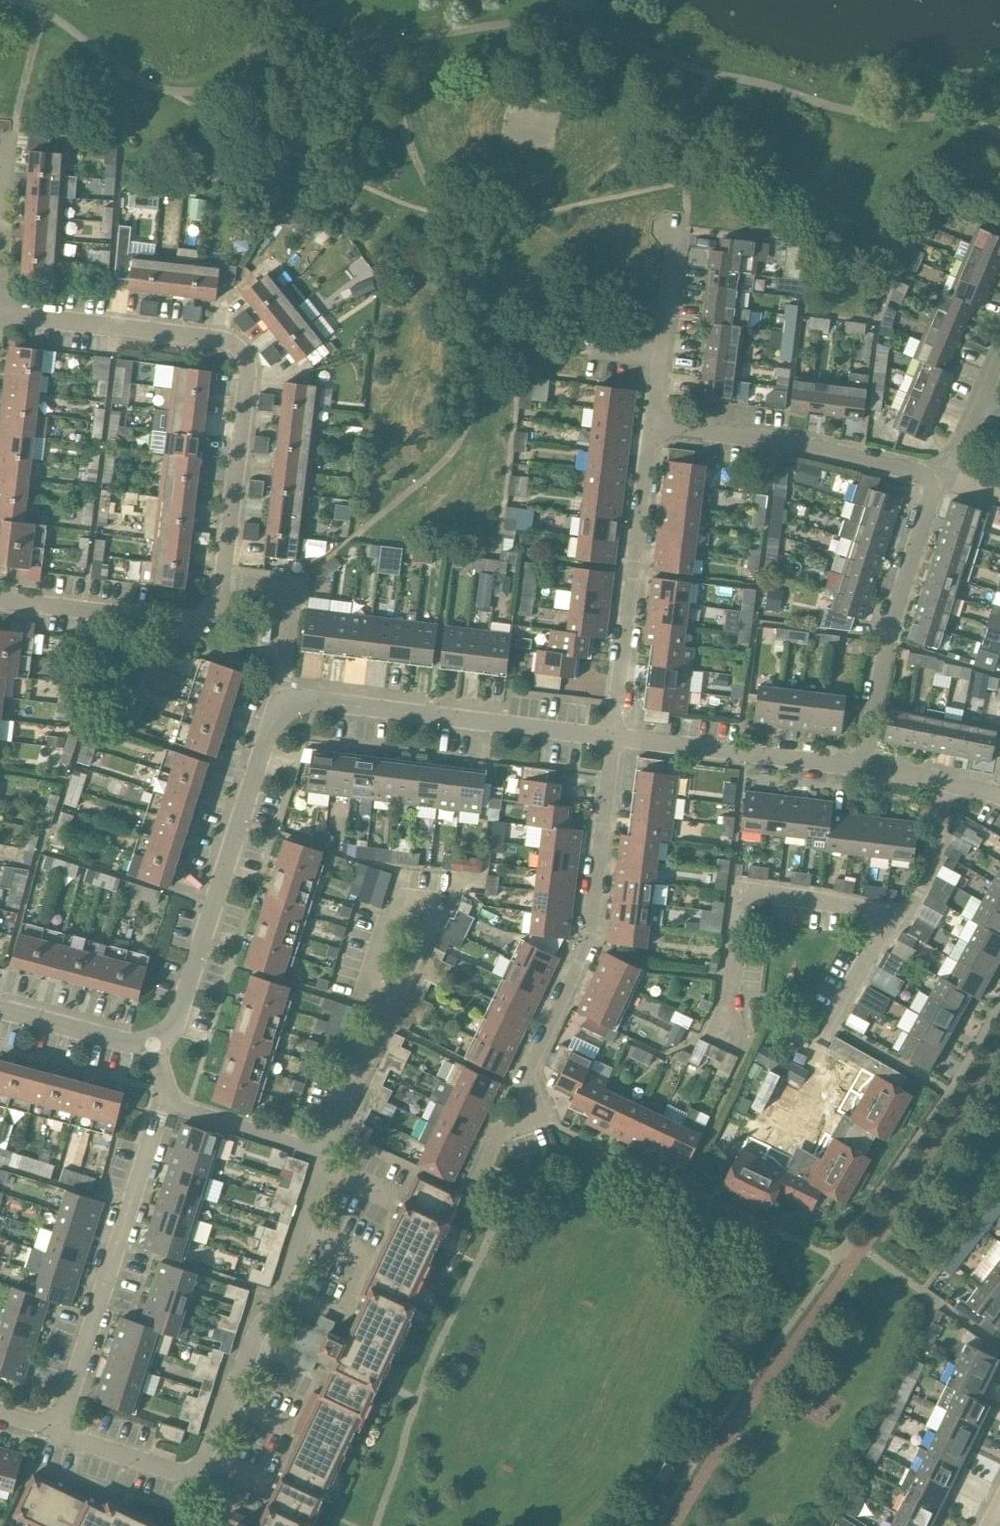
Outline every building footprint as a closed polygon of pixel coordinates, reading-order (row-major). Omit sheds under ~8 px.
[(30,173),(65,176),(67,154),(31,151),(30,173)] [(106,179),(116,179),(117,164),(107,163),(106,179)] [(30,173),(28,195),(64,197),(75,198),(76,177),(65,176),(30,173)] [(115,193),(116,179),(106,179),(105,193),(115,193)] [(62,219),(64,197),(28,195),(27,217),(62,219)] [(103,222),(113,223),(114,207),(104,206),(103,222)] [(924,224),(935,229),(939,220),(928,215),(924,224)] [(62,219),(27,217),(25,238),(61,241),(62,219)] [(112,236),(113,223),(103,222),(102,235),(112,236)] [(935,229),(924,224),(920,233),(931,238),(935,229)] [(120,226),(115,278),(131,279),(129,289),(152,292),(156,257),(154,257),(156,245),(130,242),(132,227),(120,226)] [(314,226),(307,237),(323,246),(329,234),(314,226)] [(971,245),(999,257),(999,237),(978,228),(971,245)] [(61,241),(25,238),(24,260),(59,262),(61,241)] [(712,250),(710,268),(743,273),(755,274),(757,274),(758,261),(761,243),(752,242),(723,238),(722,251),(712,250)] [(789,278),(808,280),(812,241),(788,239),(784,278),(789,278)] [(995,274),(999,262),(999,257),(971,245),(964,261),(995,274)] [(177,259),(173,295),(195,297),(199,262),(198,262),(199,251),(179,248),(177,259)] [(913,248),(909,257),(920,262),(924,253),(913,248)] [(100,265),(110,266),(111,250),(101,249),(100,265)] [(152,292),(173,295),(177,259),(156,257),(152,292)] [(920,262),(909,257),(905,266),(916,271),(920,262)] [(59,262),(24,260),(22,282),(58,284),(59,262)] [(988,291),(995,274),(964,261),(957,278),(988,291)] [(199,262),(195,297),(217,300),(221,264),(199,262)] [(110,266),(100,265),(99,279),(109,279),(110,266)] [(710,268),(707,286),(741,291),(753,292),(755,274),(743,273),(710,268)] [(243,294),(257,311),(285,289),(271,272),(243,294)] [(973,304),(973,305),(981,308),(988,291),(957,278),(950,276),(943,291),(943,292),(973,304)] [(789,278),(787,291),(805,293),(806,280),(789,278)] [(376,289),(372,279),(351,289),(355,298),(376,289)] [(899,281),(894,290),(906,295),(910,286),(899,281)] [(705,304),(739,308),(741,291),(707,286),(705,304)] [(257,311),(271,328),(299,306),(285,289),(257,311)] [(902,304),(906,295),(894,290),(891,299),(902,304)] [(966,321),(973,305),(973,304),(943,292),(943,291),(936,308),(966,321)] [(142,300),(140,315),(149,316),(151,301),(142,300)] [(151,301),(149,316),(157,317),(159,302),(151,301)] [(787,303),(785,314),(797,316),(799,305),(787,303)] [(705,304),(703,323),(711,324),(711,323),(744,327),(748,327),(750,311),(738,309),(739,308),(705,304)] [(959,338),(966,321),(936,308),(935,308),(925,304),(918,320),(928,325),(928,324),(959,338)] [(185,305),(183,320),(192,321),(194,306),(185,305)] [(194,306),(192,321),(200,322),(202,307),(194,306)] [(271,328),(285,345),(312,323),(299,306),(271,328)] [(882,317),(881,325),(892,328),(893,328),(895,317),(897,311),(887,306),(882,317)] [(245,310),(234,319),(239,326),(251,317),(245,310)] [(795,333),(797,316),(785,314),(783,331),(795,333)] [(820,329),(821,318),(811,316),(811,317),(809,328),(820,329)] [(251,317),(239,326),(244,333),(256,324),(251,317)] [(831,319),(821,318),(820,329),(829,331),(831,319)] [(855,334),(857,322),(846,320),(845,332),(855,334)] [(857,322),(855,334),(865,335),(866,323),(857,322)] [(312,323),(285,345),(299,362),(326,340),(312,323)] [(709,341),(742,345),(744,327),(711,323),(711,324),(709,341)] [(921,341),(952,354),(959,338),(928,324),(928,325),(921,341)] [(891,337),(893,328),(881,325),(879,334),(891,337)] [(11,338),(7,368),(42,372),(45,350),(24,348),(25,339),(11,338)] [(781,350),(793,351),(794,340),(782,339),(781,350)] [(740,363),(742,345),(709,341),(707,359),(740,363)] [(946,370),(952,354),(921,341),(914,358),(922,361),(945,371),(946,370)] [(272,344),(261,353),(266,360),(278,350),(272,344)] [(278,350),(266,360),(271,366),(283,357),(278,350)] [(793,351),(781,350),(780,359),(792,360),(793,351)] [(887,364),(888,364),(889,353),(876,352),(875,362),(887,364)] [(99,379),(109,380),(111,357),(96,355),(93,378),(100,378),(99,379)] [(738,381),(740,363),(707,359),(704,377),(738,381)] [(922,361),(915,377),(946,390),(953,373),(946,370),(945,371),(922,361)] [(887,373),(888,364),(887,364),(875,362),(874,372),(887,373)] [(116,366),(114,382),(124,383),(126,367),(116,366)] [(176,367),(173,389),(209,393),(211,371),(176,367)] [(791,369),(776,367),(775,376),(778,376),(776,386),(789,387),(791,369)] [(7,368),(4,390),(40,394),(42,372),(7,368)] [(849,384),(845,417),(863,419),(868,386),(869,375),(851,372),(849,384)] [(704,377),(702,395),(735,399),(747,401),(749,383),(738,382),(738,381),(704,377)] [(809,413),(813,379),(795,377),(791,410),(809,413)] [(939,407),(946,390),(915,377),(908,394),(939,407)] [(107,394),(109,380),(99,379),(98,393),(107,394)] [(813,379),(809,413),(827,415),(831,381),(813,379)] [(831,381),(827,415),(845,417),(849,384),(831,381)] [(114,382),(113,395),(122,396),(124,383),(114,382)] [(284,404),(319,408),(321,386),(286,382),(284,404)] [(598,386),(595,408),(633,412),(636,390),(598,386)] [(521,387),(520,398),(532,400),(533,389),(521,387)] [(173,389),(171,411),(206,415),(209,393),(173,389)] [(872,389),(871,400),(882,401),(883,401),(884,390),(872,389)] [(4,390),(2,411),(37,416),(40,394),(4,390)] [(787,391),(776,390),(768,396),(767,406),(785,409),(787,391)] [(261,393),(260,402),(274,403),(276,395),(261,393)] [(932,424),(939,407),(908,394),(901,411),(932,424)] [(532,400),(520,398),(519,407),(531,409),(532,400)] [(882,401),(871,400),(870,409),(882,410),(883,401),(882,401)] [(260,402),(259,410),(274,412),(274,403),(260,402)] [(319,408),(284,404),(281,426),(316,430),(319,408)] [(96,407),(94,422),(104,423),(106,409),(96,407)] [(633,412),(595,408),(593,429),(631,434),(633,412)] [(119,426),(121,410),(111,409),(109,425),(119,426)] [(0,428),(0,433),(35,437),(37,416),(2,411),(0,428)] [(171,411),(168,432),(203,436),(206,415),(171,411)] [(925,441),(932,424),(901,411),(894,428),(925,441)] [(104,423),(94,422),(92,437),(102,438),(104,423)] [(119,426),(109,425),(108,438),(118,439),(118,434),(134,436),(135,427),(119,426)] [(281,426),(278,447),(314,452),(316,430),(281,426)] [(631,434),(593,429),(590,451),(628,455),(631,434)] [(515,430),(514,441),(526,443),(528,432),(515,430)] [(168,432),(166,454),(201,458),(203,436),(168,432)] [(32,459),(35,437),(0,433),(0,455),(32,459)] [(256,436),(255,444),(269,446),(270,438),(256,436)] [(525,451),(526,443),(514,441),(513,450),(525,451)] [(255,444),(254,453),(268,455),(269,446),(255,444)] [(278,447),(276,469),(311,473),(314,452),(278,447)] [(669,448),(665,483),(703,488),(706,465),(694,464),(695,451),(669,448)] [(89,465),(99,467),(100,452),(90,451),(89,465)] [(628,455),(590,451),(588,472),(626,477),(628,455)] [(106,453),(104,468),(114,469),(116,454),(106,453)] [(166,454),(163,475),(198,479),(201,458),(166,454)] [(30,480),(32,459),(0,455),(0,477),(30,480)] [(822,468),(802,463),(797,481),(817,486),(822,468)] [(97,481),(99,467),(89,465),(87,480),(97,481)] [(112,483),(114,469),(104,468),(102,482),(112,483)] [(276,469),(273,491),(309,495),(311,473),(276,469)] [(787,482),(788,482),(789,472),(777,471),(776,480),(787,482)] [(626,477),(588,472),(585,494),(623,498),(626,477)] [(852,502),(854,503),(896,516),(902,498),(877,490),(881,478),(862,473),(852,502)] [(509,484),(521,486),(523,476),(510,474),(509,484)] [(163,475),(161,497),(196,501),(198,479),(163,475)] [(0,477),(0,499),(27,502),(30,480),(0,477)] [(250,480),(250,488),(264,490),(265,481),(250,480)] [(776,480),(774,498),(785,500),(786,500),(788,482),(787,482),(776,480)] [(665,483),(663,504),(701,509),(703,488),(665,483)] [(520,495),(521,486),(509,484),(508,494),(520,495)] [(250,488),(249,497),(263,498),(264,490),(250,488)] [(273,491),(271,512),(306,516),(309,495),(273,491)] [(127,493),(126,501),(138,502),(139,494),(127,493)] [(84,509),(94,510),(96,495),(86,494),(84,509)] [(623,498),(585,494),(582,515),(620,520),(623,498)] [(101,495),(99,511),(109,512),(111,496),(101,495)] [(161,497),(158,518),(193,522),(196,501),(161,497)] [(774,498),(772,517),(782,518),(783,518),(786,500),(785,500),(774,498)] [(27,502),(0,499),(0,521),(4,521),(24,524),(25,523),(27,502)] [(946,518),(984,530),(990,512),(952,500),(946,518)] [(859,523),(891,533),(896,516),(854,503),(849,520),(859,523)] [(660,526),(698,530),(701,509),(663,504),(660,526)] [(754,505),(753,515),(766,517),(767,507),(754,505)] [(94,510),(84,509),(83,522),(92,524),(94,510)] [(109,512),(99,511),(98,524),(107,526),(109,512)] [(271,512),(268,534),(303,538),(306,516),(271,512)] [(620,520),(582,515),(580,537),(618,541),(620,520)] [(766,517),(753,515),(752,525),(765,526),(766,517)] [(504,528),(516,529),(517,518),(505,517),(504,528)] [(780,536),(781,536),(783,518),(782,518),(772,517),(769,535),(780,536)] [(158,518),(155,540),(191,544),(193,522),(158,518)] [(845,518),(840,536),(853,540),(885,550),(891,533),(859,523),(849,520),(845,518)] [(984,530),(946,518),(941,535),(979,547),(984,530)] [(1,543),(45,548),(48,526),(48,525),(25,523),(24,524),(4,521),(1,543)] [(245,522),(244,531),(259,533),(260,524),(245,522)] [(657,547),(695,552),(698,530),(660,526),(657,547)] [(515,538),(516,529),(504,528),(503,536),(515,538)] [(244,531),(243,539),(258,541),(259,533),(244,531)] [(303,538),(268,534),(266,556),(301,560),(303,538)] [(769,535),(767,553),(778,554),(779,555),(781,536),(780,536),(769,535)] [(979,547),(941,535),(935,552),(973,565),(979,547)] [(81,537),(79,552),(89,553),(90,538),(81,537)] [(618,541),(580,537),(577,559),(615,564),(618,541)] [(94,554),(103,555),(105,539),(96,538),(94,554)] [(188,566),(191,544),(155,540),(153,561),(188,566)] [(853,540),(848,557),(880,567),(885,550),(853,540)] [(45,548),(1,543),(0,553),(0,565),(18,568),(17,578),(41,580),(45,548)] [(380,556),(382,544),(371,543),(370,555),(380,556)] [(391,545),(382,544),(380,556),(390,558),(391,545)] [(693,574),(695,552),(657,547),(655,569),(693,574)] [(749,548),(748,558),(760,560),(762,549),(749,548)] [(413,560),(423,562),(425,550),(414,549),(413,560)] [(434,551),(425,550),(423,562),(432,563),(434,551)] [(89,553),(79,552),(77,566),(87,567),(89,553)] [(973,565),(935,552),(930,570),(962,580),(968,582),(973,565)] [(102,569),(103,555),(94,554),(92,568),(102,569)] [(334,554),(327,560),(335,570),(342,564),(334,554)] [(464,555),(454,554),(453,566),(463,567),(464,555)] [(848,557),(842,574),(875,585),(880,567),(848,557)] [(497,571),(499,559),(488,558),(487,570),(497,571)] [(760,560),(748,558),(747,567),(759,569),(760,560)] [(499,559),(497,571),(506,572),(508,560),(499,559)] [(766,559),(765,571),(777,573),(778,561),(766,559)] [(143,560),(140,582),(150,584),(185,588),(188,566),(153,561),(143,560)] [(335,570),(327,560),(319,567),(327,577),(335,570)] [(538,562),(526,560),(526,561),(525,570),(537,572),(538,562)] [(576,567),(573,590),(611,594),(614,572),(576,567)] [(924,587),(957,597),(962,580),(930,570),(924,587)] [(495,574),(481,573),(477,607),(491,609),(495,574)] [(842,574),(837,592),(869,602),(875,585),(842,574)] [(512,577),(498,575),(495,596),(509,598),(512,577)] [(653,577),(651,600),(689,604),(691,582),(653,577)] [(524,584),(522,606),(533,607),(536,585),(524,584)] [(784,590),(769,587),(765,609),(780,611),(784,590)] [(951,614),(957,597),(924,587),(919,604),(951,614)] [(570,611),(609,616),(611,594),(573,590),(570,611)] [(997,591),(990,614),(999,617),(999,592),(997,591)] [(864,619),(869,602),(837,592),(832,608),(827,607),(821,627),(851,631),(855,617),(864,619)] [(755,601),(743,599),(741,610),(754,612),(755,601)] [(689,604),(651,600),(648,621),(686,626),(689,604)] [(946,631),(951,614),(919,604),(914,621),(946,631)] [(532,617),(533,607),(522,606),(521,616),(532,617)] [(325,654),(330,612),(308,609),(303,651),(325,654)] [(570,611),(568,631),(568,633),(594,636),(594,637),(606,638),(609,616),(570,611)] [(351,614),(330,612),(325,654),(346,656),(351,614)] [(394,620),(389,662),(411,664),(416,622),(417,613),(409,612),(408,621),(394,620)] [(373,617),(351,614),(346,656),(368,659),(373,617)] [(987,626),(999,630),(999,617),(990,614),(987,626)] [(394,620),(373,617),(368,659),(389,662),(394,620)] [(32,656),(36,624),(12,621),(11,631),(0,630),(0,652),(32,656)] [(683,647),(684,646),(686,626),(648,621),(645,644),(652,644),(652,643),(683,647)] [(740,621),(739,632),(751,634),(752,623),(740,621)] [(940,649),(946,631),(914,621),(908,639),(940,649)] [(416,622),(411,664),(433,667),(438,625),(416,622)] [(463,671),(468,629),(446,626),(441,668),(463,671)] [(987,626),(980,649),(989,651),(993,641),(999,643),(999,630),(987,626)] [(787,640),(788,628),(778,627),(776,639),(787,640)] [(797,630),(788,628),(787,640),(796,642),(797,630)] [(485,673),(490,631),(468,629),(463,671),(485,673)] [(568,633),(568,631),(552,629),(552,630),(550,651),(549,652),(581,656),(580,657),(591,658),(594,637),(594,636),(568,633)] [(490,631),(485,673),(507,676),(510,649),(512,638),(512,636),(512,634),(490,631)] [(750,643),(751,634),(739,632),(738,641),(750,643)] [(830,646),(831,634),(821,632),(819,645),(830,646)] [(840,635),(831,634),(830,646),(839,647),(840,635)] [(524,639),(512,638),(510,649),(522,650),(524,639)] [(980,649),(975,664),(995,670),(999,654),(999,652),(999,643),(993,641),(989,651),(980,649)] [(652,644),(650,665),(692,670),(694,649),(694,647),(684,646),(683,647),(652,643),(652,644)] [(65,644),(63,660),(73,661),(75,645),(65,644)] [(136,661),(150,665),(155,650),(141,648),(136,661)] [(578,678),(580,657),(581,656),(549,652),(550,651),(539,650),(539,651),(534,686),(560,689),(562,676),(578,678)] [(0,652),(0,674),(7,675),(6,676),(29,679),(32,656),(0,652)] [(910,652),(908,663),(918,665),(920,654),(910,652)] [(920,654),(918,665),(928,667),(930,656),(920,654)] [(202,658),(195,680),(237,693),(244,672),(202,658)] [(73,661),(63,660),(62,674),(71,675),(73,661)] [(150,665),(136,661),(130,682),(143,686),(150,665)] [(945,663),(943,675),(952,677),(955,665),(945,663)] [(733,675),(746,677),(747,666),(735,664),(733,675)] [(692,670),(650,665),(647,686),(689,692),(692,670)] [(955,665),(952,677),(962,678),(964,667),(955,665)] [(978,670),(976,679),(989,682),(990,676),(991,673),(978,670)] [(746,677),(733,675),(732,684),(745,685),(746,677)] [(990,676),(989,682),(987,689),(998,691),(999,680),(999,679),(990,676)] [(237,693),(195,680),(188,701),(230,714),(237,693)] [(143,686),(130,682),(123,703),(136,707),(143,686)] [(689,692),(647,686),(643,721),(669,725),(670,712),(686,714),(689,692)] [(776,726),(781,689),(759,686),(754,724),(776,726)] [(60,688),(58,703),(68,704),(70,689),(60,688)] [(803,691),(781,689),(776,726),(798,729),(803,691)] [(824,694),(803,691),(798,729),(820,732),(824,694)] [(846,696),(824,694),(820,732),(842,734),(846,696)] [(230,714),(188,701),(182,721),(224,735),(230,714)] [(66,718),(68,704),(58,703),(56,717),(66,718)] [(136,707),(123,703),(118,718),(131,722),(136,707)] [(902,744),(909,711),(891,707),(884,741),(902,744)] [(927,715),(920,748),(938,751),(944,718),(945,713),(928,710),(927,715)] [(909,711),(902,744),(920,748),(927,715),(909,711)] [(944,718),(938,751),(955,755),(962,722),(944,718)] [(217,756),(224,735),(182,721),(175,743),(217,756)] [(962,722),(955,755),(973,758),(980,725),(962,722)] [(998,729),(980,725),(973,758),(991,762),(998,729)] [(87,728),(82,745),(95,749),(100,732),(87,728)] [(65,747),(74,750),(78,736),(69,733),(65,747)] [(66,738),(49,736),(48,745),(65,747),(66,738)] [(90,765),(95,749),(82,745),(77,761),(90,765)] [(74,750),(65,747),(61,761),(70,764),(74,750)] [(161,770),(203,783),(209,762),(167,749),(161,770)] [(330,794),(335,752),(313,749),(308,791),(330,794)] [(330,794),(352,796),(357,754),(335,752),(330,794)] [(352,796),(373,799),(378,757),(357,754),(352,796)] [(373,799),(395,802),(400,760),(378,757),(373,799)] [(634,792),(676,797),(679,775),(663,773),(664,760),(638,757),(634,792)] [(395,802),(416,804),(422,763),(400,760),(395,802)] [(416,804),(438,807),(443,765),(422,763),(416,804)] [(438,807),(460,810),(465,768),(443,765),(438,807)] [(556,770),(550,769),(524,766),(520,803),(531,804),(531,803),(562,806),(562,805),(565,784),(555,783),(556,770)] [(465,768),(460,810),(482,812),(482,807),(489,808),(492,784),(485,783),(487,771),(465,768)] [(74,769),(69,787),(82,791),(88,773),(74,769)] [(154,791),(196,804),(203,783),(161,770),(154,791)] [(77,806),(82,791),(69,787),(64,802),(77,806)] [(189,825),(196,804),(154,791),(148,811),(189,825)] [(764,832),(769,794),(746,791),(741,829),(764,832)] [(676,797),(634,792),(631,813),(673,819),(676,797)] [(51,793),(46,807),(55,810),(60,796),(51,793)] [(769,794),(764,832),(785,835),(790,797),(769,794)] [(785,835),(807,837),(812,799),(790,797),(785,835)] [(500,809),(501,799),(491,798),(490,808),(500,809)] [(807,837),(806,847),(827,850),(828,840),(829,840),(832,812),(834,802),(812,799),(807,837)] [(573,807),(562,805),(562,806),(531,803),(531,804),(528,824),(528,825),(544,827),(544,826),(570,829),(570,828),(573,807)] [(723,803),(722,812),(735,813),(736,805),(723,803)] [(51,824),(55,810),(46,807),(41,821),(51,824)] [(61,810),(56,828),(69,832),(74,815),(61,810)] [(183,845),(189,825),(148,811),(141,832),(183,845)] [(849,853),(853,815),(832,812),(829,840),(828,840),(827,850),(849,853)] [(673,819),(631,813),(629,835),(660,839),(660,840),(671,841),(673,819)] [(723,815),(722,824),(734,826),(735,816),(723,815)] [(849,853),(870,855),(875,817),(853,815),(849,853)] [(875,817),(870,855),(892,858),(896,820),(875,817)] [(919,823),(896,820),(892,858),(914,861),(919,823)] [(733,836),(734,826),(722,824),(721,834),(733,836)] [(544,827),(541,848),(579,852),(582,830),(570,828),(570,829),(544,826),(544,827)] [(960,838),(973,845),(973,844),(978,847),(983,838),(977,834),(978,832),(966,826),(960,838)] [(69,832),(56,828),(51,843),(64,847),(69,832)] [(311,839),(322,843),(325,833),(325,832),(315,828),(311,839)] [(176,866),(183,845),(141,832),(134,853),(176,866)] [(325,833),(322,843),(330,846),(334,835),(325,832),(325,833)] [(492,842),(504,843),(505,834),(493,832),(492,842)] [(25,847),(35,850),(39,836),(29,833),(25,847)] [(657,861),(660,840),(660,839),(629,835),(622,834),(619,856),(657,861)] [(272,881),(310,893),(323,851),(286,839),(272,881)] [(504,843),(492,842),(491,851),(503,853),(504,843)] [(358,845),(357,856),(367,857),(368,846),(358,845)] [(949,845),(944,854),(948,856),(958,862),(963,853),(949,845)] [(368,846),(367,857),(376,858),(387,860),(389,848),(368,846)] [(32,864),(35,850),(25,847),(22,861),(32,864)] [(579,852),(541,848),(539,869),(577,873),(579,852)] [(399,861),(409,863),(411,851),(400,850),(399,861)] [(420,852),(411,851),(409,863),(419,864),(420,852)] [(170,888),(176,866),(134,853),(128,874),(170,888)] [(42,866),(59,872),(63,859),(47,854),(42,866)] [(442,867),(452,869),(454,856),(443,855),(442,867)] [(463,857),(454,856),(452,869),(462,870),(463,857)] [(657,861),(619,856),(617,877),(655,882),(657,861)] [(948,856),(937,876),(956,886),(962,875),(953,870),(958,862),(948,856)] [(718,857),(717,868),(729,869),(730,859),(718,857)] [(80,865),(63,859),(59,872),(75,877),(80,865)] [(365,876),(369,866),(358,862),(355,873),(365,876)] [(758,878),(760,866),(750,864),(748,876),(758,878)] [(365,876),(364,882),(387,889),(392,872),(369,865),(369,866),(365,876)] [(770,867),(760,866),(758,878),(768,879),(770,867)] [(100,885),(105,872),(88,867),(84,879),(100,885)] [(729,869),(717,868),(716,877),(728,879),(729,869)] [(577,873),(539,869),(536,890),(574,895),(577,873)] [(791,882),(801,884),(803,872),(793,870),(791,882)] [(11,888),(24,891),(29,875),(15,871),(11,888)] [(121,878),(105,872),(100,885),(117,890),(121,878)] [(803,872),(801,884),(811,885),(812,873),(803,872)] [(486,884),(498,886),(499,875),(487,874),(486,884)] [(945,905),(946,904),(956,886),(937,876),(932,885),(934,887),(929,896),(945,905)] [(652,904),(655,882),(617,877),(614,899),(652,904)] [(833,889),(843,891),(846,880),(846,879),(836,877),(833,889)] [(846,880),(843,891),(853,893),(855,881),(846,879),(846,880)] [(141,898),(145,885),(129,880),(125,893),(141,898)] [(259,922),(297,934),(310,893),(272,881),(259,922)] [(387,889),(364,882),(362,886),(362,887),(359,896),(358,899),(381,907),(387,889)] [(983,901),(999,911),(999,886),(993,882),(983,901)] [(362,887),(362,886),(352,883),(349,893),(359,896),(362,887)] [(497,895),(498,886),(486,884),(485,893),(497,895)] [(145,885),(141,898),(158,903),(162,891),(145,885)] [(885,900),(888,888),(879,886),(876,898),(885,900)] [(24,891),(11,888),(6,904),(20,908),(24,891)] [(888,888),(885,900),(895,902),(898,890),(888,888)] [(574,895),(536,890),(534,912),(571,916),(574,895)] [(929,896),(919,915),(937,925),(943,914),(944,915),(949,906),(946,904),(945,905),(929,896)] [(614,899),(612,920),(649,925),(652,904),(614,899)] [(458,908),(468,913),(472,905),(462,900),(458,908)] [(712,911),(724,912),(725,901),(713,900),(712,911)] [(983,901),(972,921),(979,925),(979,924),(999,935),(999,911),(983,901)] [(350,918),(353,908),(343,905),(340,915),(350,918)] [(464,922),(468,913),(458,908),(454,917),(450,915),(445,927),(465,937),(471,925),(464,922)] [(686,922),(686,928),(701,930),(721,932),(722,921),(723,921),(724,912),(712,911),(703,910),(702,915),(701,924),(686,922)] [(569,939),(571,916),(534,912),(531,934),(569,939)] [(937,925),(919,915),(909,933),(918,939),(926,943),(937,925)] [(649,925),(612,920),(609,943),(647,947),(649,925)] [(12,965),(34,970),(45,928),(23,922),(12,965)] [(283,976),(297,934),(259,922),(246,964),(283,976)] [(344,937),(347,927),(336,924),(333,934),(344,937)] [(969,943),(999,960),(999,935),(979,924),(979,925),(969,943)] [(465,937),(445,927),(435,947),(445,951),(450,942),(460,947),(465,937)] [(66,933),(45,928),(34,970),(55,976),(66,933)] [(903,930),(899,939),(913,947),(918,939),(909,933),(903,930)] [(87,939),(66,933),(55,976),(76,982),(87,939)] [(108,945),(87,939),(76,982),(97,987),(108,945)] [(512,959),(550,977),(560,957),(522,939),(512,959)] [(958,962),(994,981),(999,970),(999,967),(997,965),(999,960),(969,943),(958,962)] [(129,950),(108,945),(97,987),(118,993),(129,950)] [(337,958),(340,948),(330,945),(327,955),(337,958)] [(445,951),(435,947),(426,966),(446,976),(452,964),(441,959),(445,951)] [(129,950),(118,993),(139,998),(151,956),(129,950)] [(887,950),(878,966),(892,974),(897,977),(905,961),(891,953),(887,950)] [(597,972),(635,990),(644,970),(606,952),(597,972)] [(541,997),(550,977),(512,959),(503,979),(541,997)] [(718,962),(706,960),(705,970),(717,972),(718,962)] [(958,962),(948,980),(948,981),(972,994),(971,995),(979,998),(982,993),(986,995),(994,981),(958,962)] [(446,976),(426,966),(417,986),(427,990),(431,981),(441,986),(446,976)] [(878,966),(869,982),(888,992),(897,977),(892,974),(878,966)] [(635,990),(597,972),(588,992),(626,1010),(635,990)] [(253,975),(240,1017),(277,1029),(290,987),(253,975)] [(941,976),(930,996),(966,1015),(973,1002),(969,999),(971,995),(972,994),(948,981),(948,980),(941,976)] [(327,990),(330,980),(320,977),(317,987),(327,990)] [(494,998),(532,1016),(541,997),(503,979),(494,998)] [(867,985),(857,1004),(871,1012),(872,1012),(876,1014),(882,1003),(886,996),(867,985)] [(427,990),(417,986),(408,1005),(428,1015),(433,1003),(423,998),(427,990)] [(616,1030),(626,1010),(588,992),(578,1012),(616,1030)] [(713,1002),(702,996),(697,1005),(709,1011),(713,1002)] [(930,996),(920,1015),(951,1032),(954,1027),(958,1029),(966,1015),(930,996)] [(335,1001),(325,997),(321,1007),(332,1011),(335,1001)] [(484,1018),(522,1036),(532,1016),(494,998),(484,1018)] [(332,1011),(330,1017),(353,1025),(359,1008),(335,1000),(335,1001),(332,1011)] [(871,1012),(857,1004),(846,1024),(864,1034),(870,1022),(867,1020),(871,1012)] [(423,1026),(428,1015),(408,1005),(399,1024),(409,1029),(413,1021),(423,1026)] [(920,1015),(909,1034),(945,1053),(952,1039),(948,1037),(951,1032),(920,1015)] [(240,1017),(227,1058),(264,1070),(277,1029),(240,1017)] [(353,1025),(330,1017),(328,1021),(328,1022),(325,1031),(324,1034),(347,1042),(353,1025)] [(328,1022),(328,1021),(318,1018),(315,1028),(325,1031),(328,1022)] [(475,1037),(513,1055),(522,1036),(484,1018),(475,1037)] [(676,1021),(671,1031),(681,1036),(686,1027),(676,1021)] [(677,1045),(681,1036),(671,1031),(666,1039),(677,1045)] [(395,1032),(385,1053),(405,1062),(411,1051),(401,1046),(405,1037),(395,1032)] [(945,1053),(909,1034),(899,1053),(929,1070),(933,1064),(937,1067),(945,1053)] [(872,1057),(836,1036),(829,1049),(865,1069),(872,1057)] [(513,1055),(475,1037),(465,1058),(504,1076),(513,1055)] [(316,1052),(319,1042),(309,1039),(306,1049),(316,1052)] [(715,1058),(720,1047),(710,1042),(704,1053),(715,1058)] [(589,1069),(590,1070),(594,1060),(593,1059),(561,1044),(550,1068),(562,1073),(555,1088),(574,1097),(575,1097),(589,1069)] [(762,1046),(755,1059),(776,1071),(783,1058),(762,1046)] [(632,1058),(641,1062),(646,1051),(637,1047),(632,1058)] [(727,1050),(720,1047),(715,1058),(722,1061),(727,1050)] [(692,1052),(683,1048),(677,1059),(687,1064),(692,1052)] [(655,1055),(646,1051),(641,1062),(650,1066),(655,1055)] [(405,1062),(385,1053),(376,1072),(386,1077),(390,1068),(401,1073),(405,1062)] [(907,1077),(872,1057),(865,1069),(876,1075),(863,1097),(905,1120),(911,1110),(905,1107),(912,1095),(901,1088),(907,1077)] [(251,1112),(264,1070),(227,1058),(213,1100),(251,1112)] [(19,1065),(0,1060),(0,1105),(8,1107),(19,1065)] [(310,1073),(313,1063),(302,1060),(299,1070),(310,1073)] [(456,1061),(446,1082),(456,1086),(491,1103),(500,1083),(500,1082),(466,1066),(456,1061)] [(8,1107),(29,1113),(40,1070),(19,1065),(8,1107)] [(604,1088),(605,1089),(609,1079),(590,1070),(589,1069),(575,1097),(574,1097),(570,1107),(589,1116),(590,1116),(604,1088)] [(29,1113),(50,1118),(61,1076),(40,1070),(29,1113)] [(386,1077),(376,1072),(367,1092),(387,1101),(393,1089),(382,1084),(386,1077)] [(50,1118),(71,1124),(82,1082),(61,1076),(50,1118)] [(303,1093),(306,1083),(296,1080),(293,1090),(303,1093)] [(82,1082),(71,1124),(92,1129),(103,1087),(82,1082)] [(447,1106),(481,1122),(491,1103),(456,1086),(447,1106)] [(103,1087),(92,1129),(114,1135),(125,1093),(103,1087)] [(623,1097),(605,1089),(604,1088),(590,1116),(589,1116),(586,1122),(606,1132),(623,1097)] [(387,1101),(367,1092),(357,1111),(367,1116),(372,1106),(382,1112),(387,1101)] [(606,1132),(626,1141),(643,1107),(623,1097),(606,1132)] [(752,1101),(743,1097),(739,1109),(748,1113),(752,1101)] [(905,1120),(863,1097),(851,1119),(843,1115),(837,1125),(871,1145),(877,1134),(887,1140),(894,1128),(899,1131),(905,1120)] [(437,1101),(428,1121),(438,1125),(472,1142),(481,1122),(447,1106),(437,1101)] [(626,1141),(646,1150),(662,1116),(643,1107),(626,1141)] [(682,1125),(665,1159),(685,1169),(686,1169),(702,1135),(707,1125),(697,1121),(701,1112),(690,1107),(682,1125)] [(367,1116),(357,1111),(349,1130),(368,1140),(374,1128),(364,1123),(367,1116)] [(292,1129),(295,1119),(284,1115),(281,1125),(292,1129)] [(646,1150),(665,1159),(682,1125),(662,1116),(646,1150)] [(428,1121),(418,1140),(428,1145),(463,1161),(472,1142),(438,1125),(428,1121)] [(177,1144),(217,1157),(224,1136),(184,1123),(177,1144)] [(814,1151),(812,1154),(822,1160),(863,1183),(869,1173),(864,1170),(870,1158),(865,1155),(871,1145),(837,1125),(830,1137),(833,1139),(827,1150),(824,1148),(821,1148),(817,1149),(814,1151)] [(171,1165),(211,1178),(217,1157),(177,1144),(171,1165)] [(463,1161),(428,1145),(419,1165),(453,1182),(463,1161)] [(0,1147),(0,1161),(9,1164),(14,1151),(0,1147)] [(863,1183),(822,1160),(798,1147),(786,1171),(787,1171),(777,1193),(813,1210),(822,1190),(845,1203),(852,1191),(857,1194),(863,1183)] [(764,1160),(740,1149),(723,1187),(736,1193),(733,1198),(744,1203),(764,1160)] [(34,1172),(39,1159),(22,1154),(18,1167),(34,1172)] [(100,1170),(100,1155),(82,1154),(81,1170),(100,1170)] [(292,1181),(302,1184),(309,1162),(288,1155),(284,1167),(295,1170),(292,1181)] [(55,1165),(39,1159),(34,1172),(51,1177),(55,1165)] [(787,1171),(786,1171),(764,1160),(744,1203),(755,1208),(757,1203),(770,1209),(777,1193),(787,1171)] [(164,1186),(204,1198),(211,1178),(171,1165),(164,1186)] [(59,1180),(77,1186),(81,1172),(63,1167),(59,1180)] [(0,1168),(0,1178),(7,1180),(10,1171),(5,1169),(0,1168)] [(81,1172),(77,1186),(93,1191),(97,1178),(81,1172)] [(418,1174),(362,1294),(368,1297),(347,1340),(330,1332),(335,1322),(324,1318),(319,1329),(297,1319),(286,1343),(307,1353),(302,1365),(312,1370),(316,1361),(333,1369),(321,1394),(314,1391),(295,1432),(302,1436),(260,1523),(234,1511),(228,1525),(231,1525),(311,1525),(363,1416),(365,1417),(417,1306),(411,1303),(462,1195),(418,1174)] [(274,1198),(295,1205),(302,1184),(292,1181),(289,1188),(279,1185),(274,1198)] [(158,1206),(198,1219),(204,1198),(164,1186),(158,1206)] [(68,1190),(61,1211),(97,1223),(104,1201),(68,1190)] [(279,1222),(289,1225),(295,1205),(274,1198),(271,1208),(282,1211),(279,1222)] [(151,1227),(191,1240),(198,1219),(158,1206),(151,1227)] [(97,1223),(61,1211),(54,1232),(91,1243),(97,1223)] [(982,1215),(976,1224),(986,1231),(992,1223),(982,1215)] [(258,1223),(255,1236),(262,1238),(261,1239),(282,1246),(289,1225),(279,1222),(277,1229),(265,1226),(258,1223)] [(970,1231),(960,1244),(970,1252),(980,1238),(986,1231),(976,1224),(970,1231)] [(191,1240),(151,1227),(144,1248),(185,1261),(191,1240)] [(91,1243),(54,1232),(48,1253),(84,1264),(91,1243)] [(266,1263),(276,1267),(282,1246),(261,1239),(258,1249),(269,1253),(266,1263)] [(984,1259),(999,1271),(999,1242),(998,1241),(984,1259)] [(33,1248),(26,1268),(41,1273),(78,1285),(84,1264),(48,1253),(33,1248)] [(954,1251),(948,1260),(958,1267),(964,1259),(954,1251)] [(984,1259),(971,1276),(981,1284),(980,1285),(999,1300),(999,1271),(984,1259)] [(958,1267),(948,1260),(942,1267),(952,1275),(958,1267)] [(154,1283),(191,1294),(198,1273),(161,1261),(154,1283)] [(270,1285),(276,1267),(266,1263),(263,1270),(253,1267),(249,1279),(270,1285)] [(41,1273),(35,1293),(35,1294),(50,1299),(71,1306),(78,1285),(41,1273)] [(148,1303),(184,1315),(191,1294),(154,1283),(148,1303)] [(235,1298),(233,1307),(243,1310),(249,1290),(228,1283),(225,1295),(235,1298)] [(980,1285),(967,1303),(964,1301),(963,1300),(961,1300),(959,1300),(958,1301),(955,1306),(992,1334),(999,1324),(999,1300),(980,1285)] [(7,1308),(43,1319),(50,1299),(35,1294),(35,1293),(14,1287),(7,1308)] [(184,1315),(148,1303),(142,1323),(141,1324),(163,1331),(162,1332),(177,1337),(184,1315)] [(216,1324),(237,1331),(243,1310),(233,1307),(230,1316),(219,1312),(216,1324)] [(43,1319),(7,1308),(1,1329),(37,1340),(43,1319)] [(156,1351),(162,1332),(163,1331),(141,1324),(142,1323),(123,1317),(116,1339),(156,1351)] [(943,1326),(931,1320),(927,1329),(939,1335),(943,1326)] [(237,1331),(216,1324),(212,1337),(222,1340),(220,1349),(224,1351),(230,1353),(237,1331)] [(0,1330),(0,1351),(30,1361),(37,1340),(1,1329),(0,1330)] [(988,1380),(991,1374),(996,1376),(999,1368),(999,1360),(980,1350),(984,1341),(966,1329),(960,1341),(966,1344),(956,1365),(988,1380)] [(116,1339),(109,1359),(149,1372),(156,1351),(116,1339)] [(197,1364),(218,1371),(224,1351),(220,1349),(214,1347),(211,1356),(200,1353),(197,1364)] [(30,1361),(0,1351),(0,1375),(24,1382),(30,1361)] [(909,1366),(920,1372),(925,1362),(914,1356),(909,1366)] [(109,1359),(103,1380),(143,1392),(149,1372),(109,1359)] [(212,1391),(218,1371),(197,1364),(193,1376),(204,1379),(201,1388),(212,1391)] [(985,1386),(988,1380),(956,1365),(946,1385),(957,1390),(983,1403),(983,1402),(990,1389),(985,1386)] [(917,1380),(920,1372),(909,1366),(905,1374),(917,1380)] [(136,1414),(143,1392),(103,1380),(96,1401),(136,1414)] [(183,1405),(205,1412),(212,1391),(201,1388),(198,1397),(187,1393),(183,1405)] [(957,1390),(946,1411),(983,1429),(990,1415),(986,1412),(989,1405),(983,1402),(983,1403),(957,1390)] [(889,1407),(900,1412),(905,1403),(894,1397),(889,1407)] [(199,1432),(205,1412),(183,1405),(180,1417),(191,1421),(188,1429),(199,1432)] [(896,1421),(900,1412),(889,1407),(885,1415),(896,1421)] [(983,1429),(946,1411),(936,1431),(969,1447),(972,1440),(976,1442),(983,1429)] [(186,1430),(162,1422),(158,1436),(182,1443),(186,1430)] [(936,1431),(927,1450),(926,1451),(963,1469),(970,1455),(966,1453),(969,1447),(936,1431)] [(869,1448),(880,1454),(885,1444),(874,1438),(869,1448)] [(910,1468),(948,1488),(952,1482),(956,1484),(963,1469),(926,1451),(927,1450),(920,1447),(910,1468)] [(0,1457),(0,1487),(14,1491),(24,1454),(2,1448),(0,1457)] [(876,1462),(880,1454),(869,1448),(865,1456),(876,1462)] [(666,1484),(669,1479),(676,1468),(666,1462),(656,1478),(666,1484)] [(945,1494),(948,1488),(910,1468),(900,1488),(907,1491),(906,1492),(943,1510),(950,1496),(945,1494)] [(109,1502),(106,1508),(35,1474),(14,1516),(35,1525),(160,1525),(109,1502)] [(849,1489),(860,1495),(865,1485),(853,1479),(849,1489)] [(860,1495),(849,1489),(845,1498),(855,1504),(860,1495)] [(906,1492),(896,1513),(923,1525),(930,1525),(931,1523),(935,1525),(943,1510),(906,1492)] [(896,1513),(890,1525),(923,1525),(896,1513)]
